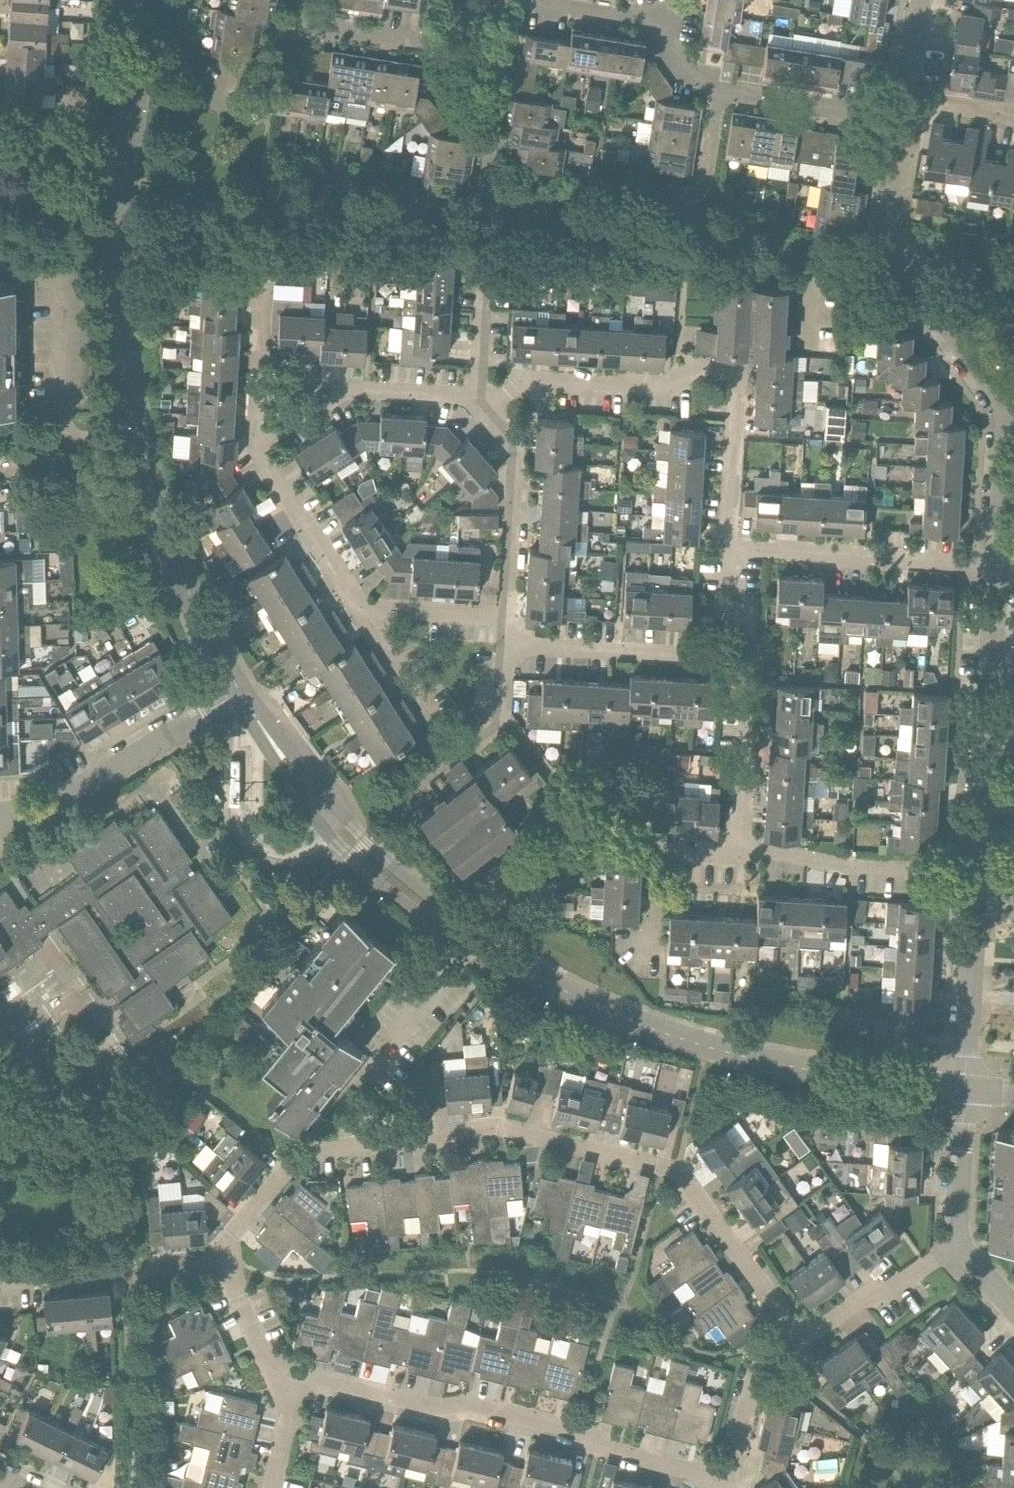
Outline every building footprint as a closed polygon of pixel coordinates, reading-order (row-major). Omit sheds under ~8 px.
[(47,20),(48,7),(61,8),(61,0),(12,0),(11,17),(47,20)] [(273,20),(276,0),(229,0),(228,11),(218,8),(217,11),(263,19),(273,20)] [(358,12),(360,0),(337,0),(336,9),(358,12)] [(383,2),(383,0),(360,0),(358,12),(380,15),(381,9),(383,2)] [(383,2),(426,9),(427,0),(383,0),(383,2)] [(741,16),(743,0),(707,0),(705,11),(741,16)] [(882,21),(885,0),(850,0),(847,16),(882,21)] [(957,49),(981,52),(987,17),(1002,19),(1004,7),(978,3),(976,14),(962,12),(957,49)] [(177,18),(187,19),(189,6),(179,4),(177,18)] [(771,14),(785,16),(786,6),(773,4),(771,14)] [(785,16),(798,18),(800,8),(786,6),(785,16)] [(214,33),(260,40),(263,19),(217,11),(214,33)] [(727,41),(728,41),(731,18),(739,19),(740,19),(741,16),(705,11),(700,45),(725,49),(727,41)] [(827,22),(841,25),(843,15),(829,12),(827,22)] [(9,38),(58,41),(59,34),(46,32),(47,20),(11,17),(9,38)] [(567,65),(591,70),(597,35),(573,31),(571,42),(570,42),(567,65)] [(866,39),(886,42),(887,34),(867,31),(866,39)] [(214,33),(210,54),(257,61),(260,40),(214,33)] [(173,48),(182,50),(185,36),(175,34),(173,48)] [(538,61),(567,65),(570,42),(528,35),(524,58),(538,61)] [(591,70),(615,74),(620,39),(597,35),(591,70)] [(8,59),(45,62),(46,49),(57,51),(58,41),(9,38),(8,59)] [(642,81),(659,69),(657,66),(643,63),(646,44),(620,39),(615,74),(640,78),(642,81)] [(840,54),(836,78),(879,84),(883,61),(886,42),(866,39),(865,48),(842,44),(840,54)] [(753,55),(751,66),(763,67),(761,77),(786,81),(792,45),(767,41),(766,47),(754,45),(753,55)] [(737,53),(753,55),(754,45),(738,43),(737,53)] [(786,81),(810,85),(815,49),(792,45),(786,81)] [(283,64),(292,66),(295,50),(285,48),(283,64)] [(836,78),(840,54),(815,49),(810,85),(835,89),(836,78)] [(951,85),(975,88),(973,96),(1006,101),(1007,93),(1010,74),(998,72),(998,76),(990,75),(991,71),(978,69),(981,52),(957,49),(951,85)] [(307,68),(317,70),(320,54),(310,52),(307,68)] [(326,112),(346,116),(356,56),(333,52),(328,83),(327,98),(326,112)] [(735,63),(751,66),(753,55),(737,53),(735,63)] [(367,119),(370,104),(377,59),(356,56),(346,116),(367,119)] [(6,81),(55,85),(55,77),(43,76),(45,62),(8,59),(6,81)] [(370,104),(391,108),(398,62),(377,59),(370,104)] [(421,122),(437,111),(429,99),(415,97),(420,66),(398,62),(391,108),(413,111),(421,122)] [(515,85),(524,87),(527,71),(517,69),(515,85)] [(524,87),(533,88),(536,72),(527,71),(524,87)] [(276,109),(300,112),(306,79),(281,75),(276,109)] [(300,112),(326,117),(326,112),(327,98),(328,83),(306,79),(300,112)] [(4,103),(41,106),(42,92),(54,94),(55,85),(6,81),(4,103)] [(698,130),(702,109),(671,103),(673,90),(671,86),(654,98),(657,102),(653,123),(698,130)] [(561,105),(575,107),(576,97),(562,95),(561,105)] [(504,117),(549,124),(553,103),(532,100),(531,100),(508,96),(504,117)] [(585,109),(599,111),(600,101),(586,99),(585,109)] [(474,142),(457,139),(444,137),(446,123),(437,111),(421,122),(429,133),(425,156),(471,164),(474,142)] [(726,157),(749,161),(756,116),(733,113),(726,157)] [(606,125),(620,127),(622,117),(608,115),(606,125)] [(749,161),(769,164),(777,120),(756,116),(749,161)] [(511,140),(556,147),(560,126),(549,124),(504,117),(504,119),(514,121),(511,140)] [(825,132),(812,130),(812,129),(798,127),(798,123),(777,120),(769,164),(791,168),(795,147),(803,149),(809,150),(810,140),(824,142),(825,132)] [(650,143),(695,151),(698,130),(653,123),(650,143)] [(926,175),(948,178),(954,141),(943,139),(945,125),(933,123),(926,175)] [(948,178),(970,182),(980,130),(968,128),(966,142),(954,141),(948,178)] [(968,196),(991,200),(997,162),(986,160),(990,132),(980,130),(970,182),(968,196)] [(837,134),(825,132),(824,142),(810,140),(809,150),(822,152),(834,154),(833,166),(829,187),(852,191),(859,148),(836,144),(837,134)] [(584,153),(593,155),(596,141),(586,139),(584,153)] [(517,165),(562,173),(566,149),(556,147),(511,140),(510,143),(520,144),(517,165)] [(695,151),(650,143),(646,167),(691,174),(695,151)] [(361,160),(370,162),(373,148),(363,146),(361,160)] [(601,159),(615,161),(617,151),(603,149),(601,159)] [(801,160),(833,166),(834,154),(822,152),(809,150),(803,149),(801,160)] [(1013,204),(1013,150),(1011,149),(1009,163),(997,162),(991,200),(1013,204)] [(425,156),(422,178),(467,186),(471,164),(425,156)] [(381,171),(391,173),(393,159),(383,157),(381,171)] [(588,176),(602,179),(603,168),(590,166),(588,176)] [(787,196),(796,197),(799,184),(789,182),(787,196)] [(817,208),(862,216),(866,193),(852,191),(829,187),(821,185),(817,208)] [(719,197),(733,200),(735,189),(721,187),(719,197)] [(741,201),(755,203),(757,193),(743,191),(741,201)] [(335,195),(334,204),(352,206),(353,197),(335,195)] [(917,211),(943,215),(945,202),(919,197),(917,211)] [(817,208),(813,230),(859,238),(862,216),(817,208)] [(782,225),(792,227),(794,213),(784,211),(782,225)] [(934,215),(932,225),(947,228),(948,217),(934,215)] [(417,285),(451,287),(452,265),(405,262),(405,271),(417,272),(417,285)] [(495,293),(508,294),(509,282),(496,281),(495,293)] [(757,353),(781,355),(785,287),(719,283),(716,335),(697,334),(696,350),(757,353)] [(188,304),(235,307),(236,286),(202,284),(201,298),(188,297),(188,304)] [(13,412),(13,285),(0,285),(0,412),(13,412)] [(403,305),(450,308),(451,287),(417,285),(416,298),(403,297),(403,305)] [(660,300),(661,287),(647,286),(646,299),(660,300)] [(278,347),(299,348),(302,301),(294,301),(293,313),(280,312),(278,347)] [(299,348),(320,349),(321,336),(323,336),(324,325),(325,315),(310,314),(311,302),(302,301),(299,348)] [(222,327),(233,329),(235,307),(188,304),(187,314),(200,314),(199,329),(204,329),(219,330),(222,327)] [(414,328),(448,330),(450,308),(403,305),(402,315),(415,315),(414,328)] [(510,356),(533,358),(535,324),(521,323),(522,311),(513,310),(510,356)] [(533,358),(554,359),(557,313),(548,312),(547,325),(535,324),(533,358)] [(320,359),(342,360),(345,313),(337,313),(336,325),(324,325),(323,336),(321,336),(320,349),(320,359)] [(345,313),(342,360),(365,362),(367,327),(353,326),(354,314),(345,313)] [(554,359),(576,360),(578,327),(564,326),(565,313),(557,313),(554,359)] [(576,360),(598,362),(601,315),(592,315),(591,327),(578,327),(576,360)] [(598,362),(620,363),(622,329),(608,328),(609,316),(601,315),(598,362)] [(620,363),(641,365),(644,318),(635,317),(634,330),(622,329),(620,363)] [(641,365),(663,366),(665,331),(651,331),(652,318),(644,318),(641,365)] [(190,348),(237,351),(238,329),(233,329),(222,327),(219,330),(204,329),(203,341),(190,340),(190,348)] [(432,366),(433,352),(447,353),(448,330),(414,328),(401,327),(399,364),(432,366)] [(902,355),(910,356),(911,334),(864,331),(864,341),(876,341),(875,356),(877,356),(902,358),(902,355)] [(201,371),(235,373),(237,351),(190,348),(189,357),(202,358),(201,371)] [(756,373),(804,377),(804,370),(791,369),(792,355),(781,355),(757,353),(756,373)] [(923,378),(923,377),(924,357),(910,356),(902,355),(902,358),(877,356),(877,364),(889,365),(888,376),(923,378)] [(187,391),(234,394),(235,373),(201,371),(200,385),(187,384),(187,391)] [(755,398),(802,401),(803,392),(790,391),(791,378),(803,379),(804,377),(756,373),(755,398)] [(903,401),(936,401),(937,379),(923,378),(888,376),(888,378),(890,378),(890,387),(902,387),(901,401),(903,401)] [(848,386),(838,386),(837,398),(847,398),(848,386)] [(198,414),(233,416),(234,394),(187,391),(186,401),(199,401),(198,414)] [(802,401),(755,398),(754,420),(788,422),(789,408),(802,409),(802,401)] [(929,424),(949,424),(950,402),(936,401),(903,401),(903,409),(915,410),(915,423),(929,424)] [(826,406),(823,439),(843,441),(845,422),(846,407),(832,406),(826,406)] [(197,434),(231,437),(233,416),(198,414),(198,415),(186,414),(185,423),(198,424),(197,434)] [(367,449),(401,451),(403,416),(381,415),(380,424),(359,422),(367,449)] [(401,451),(435,453),(447,428),(425,426),(426,418),(403,416),(401,451)] [(536,442),(583,445),(584,436),(571,436),(572,422),(537,420),(536,442)] [(365,449),(367,449),(359,422),(340,434),(335,427),(316,438),(335,468),(365,449)] [(915,445),(962,448),(963,425),(949,424),(929,424),(928,437),(915,436),(915,445)] [(457,478),(483,455),(468,438),(462,444),(447,428),(435,453),(457,478)] [(656,451),(703,454),(704,431),(670,429),(669,442),(656,442),(656,451)] [(205,481),(231,475),(232,461),(235,461),(236,437),(231,437),(197,434),(197,437),(202,438),(200,459),(206,459),(205,481)] [(316,480),(335,468),(316,438),(298,450),(316,480)] [(544,465),(569,465),(570,453),(583,454),(583,445),(536,442),(535,465),(544,465)] [(926,467),(960,469),(962,448),(915,445),(914,453),(927,454),(926,467)] [(667,473),(701,475),(703,454),(656,451),(655,459),(668,459),(667,473)] [(457,478),(472,495),(473,507),(499,507),(499,495),(487,482),(498,472),(483,455),(457,478)] [(543,486),(590,488),(591,480),(578,480),(579,465),(569,465),(544,465),(543,486)] [(912,488),(959,491),(960,469),(926,467),(925,480),(913,479),(912,488)] [(754,525),(777,527),(780,480),(780,470),(770,470),(770,478),(757,478),(757,491),(754,525)] [(653,493),(700,496),(701,475),(667,473),(666,486),(654,485),(653,493)] [(237,517),(246,511),(254,506),(241,486),(239,487),(231,475),(205,481),(205,482),(217,502),(212,505),(224,522),(236,515),(237,517)] [(373,476),(357,484),(363,496),(379,489),(373,476)] [(777,527),(799,528),(801,493),(787,493),(788,480),(780,480),(777,527)] [(799,528),(820,529),(823,482),(814,482),(813,494),(801,493),(799,528)] [(820,529),(842,531),(844,496),(830,495),(831,483),(823,482),(820,529)] [(842,531),(864,532),(867,485),(857,484),(857,497),(844,496),(842,531)] [(542,507),(576,509),(577,496),(590,497),(590,488),(543,486),(542,507)] [(923,509),(958,511),(959,491),(912,488),(911,496),(924,497),(923,509)] [(360,500),(353,491),(342,498),(340,499),(332,505),(331,505),(337,514),(360,500)] [(664,517),(699,519),(700,496),(653,493),(652,502),(665,503),(664,517)] [(355,545),(384,526),(371,507),(366,511),(360,500),(337,514),(344,525),(342,526),(355,545)] [(540,530),(587,533),(588,524),(575,523),(576,509),(542,507),(540,530)] [(30,508),(18,508),(18,530),(30,530),(30,508)] [(910,522),(909,532),(956,535),(958,511),(923,509),(922,523),(910,522)] [(213,547),(218,554),(257,528),(246,511),(237,517),(236,515),(224,522),(216,528),(224,540),(213,547)] [(456,527),(498,527),(498,515),(456,515),(456,527)] [(650,537),(697,540),(699,519),(664,517),(663,529),(651,528),(650,537)] [(387,580),(402,555),(384,526),(355,545),(367,564),(374,559),(387,580)] [(257,528),(218,554),(222,561),(233,554),(240,566),(269,547),(257,528)] [(552,553),(564,554),(573,554),(574,540),(587,541),(587,533),(540,530),(539,550),(552,551),(552,553)] [(433,591),(454,593),(457,545),(449,545),(449,558),(435,557),(433,591)] [(457,545),(454,593),(478,594),(480,547),(457,545)] [(528,572),(575,575),(576,566),(563,566),(564,554),(552,553),(552,551),(539,550),(529,549),(528,572)] [(71,578),(74,578),(72,551),(58,551),(60,579),(62,579),(62,578),(71,578)] [(261,599),(263,602),(309,573),(303,562),(294,568),(285,554),(247,578),(261,599)] [(411,590),(433,591),(435,557),(402,555),(387,580),(412,581),(411,590)] [(33,581),(33,568),(28,568),(27,559),(0,560),(0,582),(33,581)] [(527,593),(561,596),(562,582),(575,583),(575,575),(528,572),(527,593)] [(278,625),(315,601),(307,588),(316,583),(309,573),(263,602),(265,606),(278,625)] [(623,622),(646,623),(648,589),(635,588),(636,576),(626,575),(623,622)] [(789,624),(798,625),(801,578),(778,576),(776,611),(790,612),(789,624)] [(646,623),(666,625),(669,578),(662,577),(661,590),(648,589),(646,623)] [(63,593),(72,592),(71,578),(62,578),(62,579),(63,593)] [(669,578),(666,625),(690,626),(693,579),(669,578)] [(820,628),(822,593),(823,579),(801,578),(798,625),(806,625),(807,613),(819,614),(818,628),(820,628)] [(29,603),(34,603),(33,581),(0,582),(0,604),(29,603)] [(919,633),(927,634),(931,586),(908,584),(907,599),(906,611),(909,611),(908,620),(920,620),(919,633)] [(937,622),(951,623),(953,588),(931,586),(927,634),(936,634),(937,622)] [(526,616),(541,617),(572,619),(573,610),(560,609),(561,596),(527,593),(525,616),(526,616)] [(831,642),(840,642),(843,595),(822,593),(820,628),(832,629),(831,642)] [(849,630),(862,631),(865,596),(843,595),(840,642),(848,643),(849,630)] [(875,645),(884,645),(887,598),(865,596),(862,631),(876,632),(875,645)] [(887,598),(884,645),(892,646),(892,633),(907,634),(908,620),(909,611),(906,611),(907,599),(887,598)] [(265,606),(263,602),(261,599),(252,605),(256,611),(265,606)] [(291,645),(293,649),(339,620),(333,609),(324,615),(315,601),(278,625),(291,645)] [(17,625),(17,611),(29,611),(29,603),(0,604),(0,625),(17,625)] [(256,612),(256,611),(252,605),(244,610),(248,617),(256,612)] [(526,616),(526,617),(526,626),(540,627),(541,617),(526,616)] [(309,673),(318,668),(345,648),(337,636),(346,630),(339,620),(293,649),(296,653),(309,673)] [(30,647),(30,638),(29,625),(17,625),(0,625),(0,647),(30,647)] [(109,637),(103,627),(94,627),(102,641),(109,637)] [(58,644),(69,644),(68,630),(58,630),(58,644)] [(134,651),(159,693),(178,682),(173,674),(184,667),(176,649),(163,657),(153,640),(146,644),(134,651)] [(330,687),(333,691),(379,661),(372,651),(363,657),(354,643),(345,648),(318,668),(330,687)] [(53,662),(70,652),(70,645),(52,646),(53,662)] [(296,653),(293,649),(291,645),(282,651),(287,659),(296,653)] [(19,669),(18,654),(31,654),(30,647),(0,647),(0,669),(19,669)] [(141,704),(159,693),(134,651),(122,659),(116,662),(141,704)] [(276,660),(278,664),(287,659),(282,651),(273,657),(276,660)] [(348,714),(385,691),(376,677),(385,672),(379,661),(333,691),(335,695),(348,714)] [(141,704),(116,662),(107,668),(113,679),(103,684),(122,715),(141,704)] [(913,668),(905,668),(904,685),(912,685),(913,668)] [(925,670),(924,686),(936,686),(937,679),(933,671),(925,670)] [(46,696),(49,696),(49,693),(45,685),(17,686),(16,675),(5,674),(0,674),(0,697),(46,696)] [(103,727),(122,715),(103,684),(97,674),(85,681),(78,685),(103,727)] [(641,724),(650,724),(653,677),(630,676),(629,685),(629,710),(642,711),(641,724)] [(659,712),(672,713),(674,679),(653,677),(650,724),(658,725),(659,712)] [(684,726),(692,727),(695,680),(674,679),(672,713),(685,714),(684,726)] [(554,728),(563,728),(565,681),(543,680),(542,694),(529,694),(527,727),(554,729),(554,728)] [(695,680),(692,727),(701,727),(702,715),(716,716),(718,681),(695,680)] [(572,716),(584,717),(586,683),(565,681),(563,728),(571,729),(572,716)] [(597,731),(606,731),(609,684),(586,683),(584,717),(598,718),(597,731)] [(628,720),(629,710),(629,685),(609,684),(606,731),(614,732),(615,719),(628,720)] [(84,738),(103,727),(78,685),(71,689),(78,700),(66,707),(84,738)] [(777,708),(812,710),(812,696),(825,697),(826,688),(778,685),(777,708)] [(335,695),(333,691),(330,687),(321,693),(326,700),(335,695)] [(866,690),(865,713),(875,713),(877,713),(878,691),(866,690)] [(360,734),(363,738),(409,708),(402,698),(393,704),(385,691),(348,714),(360,734)] [(326,700),(321,693),(313,698),(317,706),(326,700)] [(900,715),(947,718),(948,695),(914,693),(913,707),(900,706),(900,715)] [(18,718),(18,705),(18,704),(46,703),(46,696),(0,697),(0,719),(18,718)] [(409,708),(363,738),(365,742),(378,762),(416,739),(407,725),(416,719),(409,708)] [(776,728),(823,731),(823,723),(811,723),(812,710),(777,708),(776,728)] [(874,726),(875,713),(865,713),(864,725),(874,726)] [(911,738),(945,740),(947,718),(900,715),(899,723),(912,724),(911,738)] [(19,739),(19,732),(18,718),(0,719),(0,740),(19,739)] [(792,753),(804,754),(809,754),(810,739),(822,740),(823,731),(776,728),(775,749),(790,750),(792,753)] [(79,738),(74,730),(55,730),(55,738),(79,738)] [(365,742),(363,738),(360,734),(352,740),(356,747),(365,742)] [(875,735),(863,734),(861,755),(874,755),(875,735)] [(49,738),(49,761),(81,742),(79,738),(55,738),(49,738)] [(897,758),(944,761),(945,740),(911,738),(910,750),(897,749),(897,758)] [(20,772),(19,750),(19,739),(0,740),(0,774),(20,772)] [(356,747),(352,740),(343,746),(348,753),(356,747)] [(528,794),(545,781),(534,766),(528,771),(510,748),(492,761),(530,810),(537,805),(528,794)] [(768,772),(815,775),(816,767),(803,766),(804,754),(792,753),(790,750),(775,749),(770,749),(768,772)] [(680,770),(696,772),(699,753),(682,751),(680,770)] [(702,765),(718,766),(719,754),(702,753),(702,765)] [(924,783),(938,784),(943,784),(944,761),(897,758),(896,766),(909,767),(908,780),(924,780),(924,783)] [(512,824),(474,775),(462,760),(450,769),(462,785),(421,817),(461,869),(514,827),(512,824)] [(512,824),(530,810),(492,761),(474,775),(512,824)] [(767,794),(801,796),(802,783),(815,784),(815,775),(768,772),(767,794)] [(890,801),(937,804),(938,784),(924,783),(924,780),(908,780),(904,779),(903,794),(890,793),(890,801)] [(651,826),(672,827),(676,780),(668,780),(667,792),(653,791),(651,826)] [(672,827),(694,828),(694,816),(697,813),(698,799),(698,794),(684,793),(685,781),(676,780),(672,827)] [(694,816),(694,828),(693,833),(717,835),(720,787),(711,787),(710,799),(698,799),(697,813),(694,816)] [(766,816),(813,819),(813,810),(801,809),(801,796),(767,794),(766,816)] [(901,824),(935,826),(937,804),(890,801),(889,810),(902,810),(901,824)] [(155,1027),(150,1021),(174,1005),(163,989),(185,973),(210,956),(203,946),(215,938),(212,933),(233,918),(200,869),(186,879),(179,868),(192,859),(159,810),(130,830),(132,833),(127,836),(114,819),(66,852),(81,874),(23,915),(5,890),(0,893),(0,973),(43,944),(38,937),(57,924),(107,997),(119,988),(125,997),(118,1002),(128,1017),(119,1023),(133,1042),(155,1027)] [(764,838),(799,840),(800,826),(812,827),(813,819),(766,816),(764,838)] [(887,836),(887,845),(934,848),(935,826),(901,824),(900,837),(887,836)] [(605,874),(640,875),(641,854),(594,851),(594,860),(606,861),(605,874)] [(591,895),(639,897),(640,875),(605,874),(604,887),(592,886),(591,895)] [(602,918),(637,920),(639,897),(591,895),(591,903),(603,904),(602,918)] [(769,945),(778,945),(781,898),(758,897),(757,921),(757,931),(770,932),(769,945)] [(857,897),(854,918),(866,920),(869,898),(857,897)] [(787,933),(800,934),(802,899),(781,898),(778,945),(786,946),(787,933)] [(812,947),(821,948),(824,901),(802,899),(800,934),(813,935),(812,947)] [(824,901),(821,948),(829,948),(830,936),(844,936),(846,902),(824,901)] [(885,924),(933,927),(934,904),(887,902),(885,924)] [(296,1129),(361,1051),(361,1050),(343,1035),(352,1024),(346,1020),(351,1015),(346,1011),(394,953),(344,911),(262,1010),(286,1029),(289,1025),(293,1028),(261,1068),(284,1086),(268,1106),(296,1129)] [(681,963),(690,964),(693,917),(670,915),(668,950),(682,951),(681,963)] [(699,952),(711,952),(713,918),(693,917),(690,964),(698,964),(699,952)] [(724,966),(733,966),(736,919),(713,918),(711,952),(725,953),(724,966)] [(736,919),(733,966),(741,967),(742,954),(756,955),(757,931),(757,921),(736,919)] [(897,946),(931,948),(933,927),(885,924),(885,932),(898,933),(897,946)] [(883,967),(930,970),(931,948),(897,946),(896,960),(883,959),(883,967)] [(894,990),(929,992),(930,970),(883,967),(882,976),(895,977),(894,990)] [(819,987),(843,989),(843,982),(819,981),(819,987)] [(665,997),(685,999),(686,990),(665,989),(665,997)] [(687,999),(687,1000),(701,1000),(701,990),(688,989),(687,999)] [(754,990),(752,1009),(774,1010),(775,991),(754,990)] [(907,1013),(923,1014),(927,1014),(929,992),(894,990),(893,1002),(881,1001),(880,1009),(907,1011),(907,1013)] [(888,1019),(887,1033),(921,1036),(923,1014),(907,1013),(907,1011),(880,1009),(875,1009),(875,1018),(888,1019)] [(491,1105),(490,1091),(502,1090),(500,1066),(499,1056),(486,1057),(487,1059),(465,1061),(466,1074),(469,1107),(491,1105)] [(447,1109),(469,1107),(466,1074),(443,1076),(443,1071),(442,1061),(430,1062),(433,1094),(445,1093),(447,1109)] [(534,1090),(546,1092),(552,1067),(540,1064),(536,1079),(514,1073),(506,1105),(529,1111),(534,1090)] [(552,1117),(574,1122),(582,1090),(560,1084),(564,1070),(552,1067),(546,1092),(557,1095),(552,1117)] [(599,1112),(611,1115),(619,1084),(607,1081),(603,1095),(582,1090),(574,1122),(596,1127),(599,1112)] [(619,1133),(641,1138),(649,1106),(652,1092),(619,1084),(611,1115),(623,1118),(619,1133)] [(649,1106),(641,1138),(662,1144),(668,1122),(680,1125),(686,1100),(673,1097),(670,1111),(649,1106)] [(737,1164),(758,1149),(751,1139),(737,1121),(725,1129),(698,1148),(712,1167),(730,1154),(737,1164)] [(213,1149),(225,1159),(250,1180),(265,1163),(235,1138),(243,1129),(235,1123),(213,1149)] [(999,1129),(992,1242),(1013,1244),(1013,1130),(999,1129)] [(873,1164),(920,1167),(921,1145),(899,1143),(900,1131),(874,1130),(873,1142),(873,1164)] [(739,1205),(777,1177),(765,1159),(758,1149),(737,1164),(744,1174),(726,1187),(739,1205)] [(208,1190),(216,1196),(224,1187),(236,1197),(250,1180),(225,1159),(210,1176),(216,1180),(208,1190)] [(500,1226),(500,1217),(508,1216),(507,1199),(523,1198),(520,1163),(498,1166),(497,1160),(484,1162),(490,1227),(500,1226)] [(490,1227),(484,1162),(472,1163),(472,1168),(449,1170),(450,1178),(455,1204),(470,1203),(471,1220),(472,1219),(474,1242),(491,1240),(490,1227)] [(885,1200),(894,1200),(915,1201),(916,1189),(918,1189),(920,1167),(873,1164),(870,1193),(885,1194),(885,1200)] [(430,1245),(428,1231),(440,1230),(438,1213),(455,1212),(455,1204),(450,1178),(429,1180),(428,1174),(415,1176),(416,1181),(419,1215),(422,1246),(430,1245)] [(545,1231),(563,1235),(576,1180),(564,1177),(563,1182),(541,1177),(533,1210),(549,1214),(545,1231)] [(777,1220),(780,1218),(798,1205),(791,1195),(777,1177),(739,1205),(752,1223),(770,1211),(777,1220)] [(404,1217),(419,1215),(416,1181),(394,1183),(394,1178),(381,1179),(387,1235),(388,1250),(398,1249),(397,1234),(405,1233),(404,1217)] [(368,1237),(387,1235),(381,1179),(369,1180),(369,1185),(347,1187),(350,1222),(366,1220),(368,1237)] [(585,1223),(601,1227),(609,1194),(588,1189),(589,1184),(576,1180),(563,1235),(565,1236),(563,1243),(570,1245),(572,1237),(581,1240),(585,1223)] [(274,1208),(317,1244),(329,1229),(316,1219),(327,1206),(300,1184),(286,1201),(282,1198),(274,1208)] [(183,1208),(186,1241),(208,1239),(205,1209),(216,1196),(208,1190),(203,1195),(205,1206),(183,1208)] [(609,1194),(601,1227),(616,1231),(612,1247),(631,1252),(644,1197),(631,1194),(630,1199),(609,1194)] [(186,1241),(183,1208),(182,1198),(160,1199),(159,1196),(147,1197),(150,1231),(162,1229),(163,1243),(186,1241)] [(862,1225),(882,1251),(900,1238),(893,1228),(894,1200),(885,1200),(884,1215),(881,1211),(862,1225)] [(305,1258),(317,1244),(274,1208),(266,1217),(270,1220),(255,1238),(282,1260),(293,1247),(305,1258)] [(864,1265),(882,1251),(862,1225),(853,1214),(836,1225),(833,1221),(825,1219),(819,1222),(826,1232),(841,1254),(851,1247),(864,1265)] [(777,1220),(759,1233),(766,1243),(788,1228),(780,1218),(777,1220)] [(686,1281),(714,1261),(718,1258),(710,1247),(706,1250),(693,1232),(665,1252),(675,1265),(661,1275),(673,1291),(686,1281)] [(807,1265),(826,1292),(845,1279),(832,1261),(841,1254),(826,1232),(816,1240),(825,1252),(807,1265)] [(681,1303),(692,1318),(738,1286),(730,1275),(726,1278),(714,1261),(686,1281),(695,1293),(681,1303)] [(808,1305),(826,1292),(807,1265),(789,1278),(808,1305)] [(738,1286),(692,1318),(703,1334),(717,1324),(726,1337),(754,1317),(741,1299),(745,1296),(738,1286)] [(399,1363),(408,1329),(392,1325),(396,1308),(400,1292),(382,1288),(380,1294),(364,1360),(386,1366),(388,1360),(399,1363)] [(331,1346),(340,1312),(346,1289),(325,1291),(318,1317),(301,1313),(293,1347),(305,1350),(304,1355),(328,1361),(331,1346)] [(88,1293),(91,1326),(95,1325),(112,1324),(109,1291),(88,1293)] [(341,1354),(364,1360),(380,1294),(369,1291),(366,1301),(360,1299),(355,1316),(340,1312),(331,1346),(342,1349),(341,1354)] [(86,1326),(91,1326),(88,1293),(65,1296),(68,1328),(86,1326)] [(47,1330),(68,1328),(65,1296),(43,1298),(45,1316),(37,1317),(38,1329),(46,1328),(47,1330)] [(919,1333),(934,1350),(970,1318),(955,1301),(930,1323),(919,1333)] [(482,1377),(505,1383),(519,1327),(524,1308),(505,1303),(496,1339),(479,1335),(472,1369),(483,1372),(482,1377)] [(469,1381),(472,1369),(479,1335),(465,1328),(470,1308),(452,1304),(447,1321),(433,1377),(456,1383),(457,1378),(469,1381)] [(478,1326),(483,1306),(473,1304),(468,1324),(478,1326)] [(168,1360),(220,1335),(211,1314),(206,1316),(201,1305),(168,1319),(175,1335),(160,1343),(168,1360)] [(410,1372),(433,1377),(447,1321),(412,1312),(408,1329),(399,1363),(411,1366),(410,1372)] [(957,1375),(977,1358),(969,1349),(985,1334),(970,1318),(934,1350),(949,1366),(957,1375)] [(549,1352),(540,1387),(552,1390),(551,1395),(574,1401),(589,1344),(594,1324),(582,1321),(577,1341),(570,1340),(565,1356),(549,1352)] [(7,1337),(7,1336),(10,1328),(0,1323),(0,1351),(7,1337)] [(91,1326),(86,1326),(87,1338),(96,1337),(95,1325),(91,1326)] [(529,1384),(540,1387),(549,1352),(533,1348),(537,1331),(519,1327),(505,1383),(527,1389),(529,1384)] [(220,1335),(168,1360),(175,1377),(191,1369),(198,1385),(231,1371),(225,1359),(230,1357),(220,1335)] [(97,1349),(96,1337),(87,1338),(88,1350),(93,1350),(97,1349)] [(884,1377),(894,1369),(879,1348),(869,1355),(856,1338),(838,1351),(866,1390),(884,1377)] [(879,1348),(894,1369),(904,1362),(889,1341),(879,1348)] [(838,1410),(866,1390),(838,1351),(820,1364),(833,1382),(823,1389),(838,1410)] [(992,1391),(1013,1370),(1013,1366),(1001,1352),(985,1367),(977,1358),(957,1375),(966,1384),(977,1374),(992,1391)] [(647,1431),(670,1437),(684,1381),(688,1364),(670,1360),(662,1393),(645,1389),(637,1423),(649,1426),(647,1431)] [(625,1420),(637,1423),(645,1389),(629,1385),(633,1368),(615,1363),(600,1420),(624,1425),(625,1420)] [(1013,1420),(1013,1370),(992,1391),(1006,1407),(1001,1412),(1000,1419),(1013,1420)] [(0,1377),(0,1387),(8,1391),(10,1387),(12,1383),(0,1377)] [(684,1381),(670,1437),(693,1443),(694,1438),(706,1441),(715,1406),(698,1402),(702,1385),(684,1381)] [(763,1421),(795,1429),(803,1395),(780,1389),(777,1402),(768,1400),(763,1421)] [(197,1426),(253,1440),(259,1417),(254,1416),(257,1403),(222,1395),(218,1412),(201,1407),(197,1426)] [(79,1421),(84,1410),(77,1406),(71,1417),(79,1421)] [(16,1439),(35,1449),(50,1420),(29,1410),(22,1407),(16,1418),(24,1422),(16,1439)] [(336,1458),(340,1446),(348,1414),(326,1408),(324,1417),(312,1414),(304,1450),(336,1458)] [(348,1461),(370,1467),(379,1431),(367,1428),(369,1419),(348,1414),(340,1446),(351,1449),(348,1461)] [(71,1417),(66,1428),(69,1430),(73,1432),(79,1421),(71,1417)] [(1013,1455),(1013,1420),(1000,1419),(1000,1432),(1005,1432),(1003,1454),(1013,1455)] [(35,1449),(55,1458),(69,1430),(66,1428),(50,1420),(35,1449)] [(763,1457),(787,1463),(795,1429),(763,1421),(757,1443),(766,1445),(763,1457)] [(258,1456),(250,1453),(253,1440),(197,1426),(183,1422),(178,1438),(193,1442),(192,1444),(195,1444),(190,1461),(239,1473),(241,1466),(256,1466),(258,1456)] [(370,1467),(404,1475),(414,1430),(393,1425),(391,1434),(379,1431),(370,1467)] [(75,1468),(90,1440),(73,1432),(69,1430),(55,1458),(75,1468)] [(404,1475),(437,1483),(445,1448),(434,1445),(436,1436),(414,1430),(404,1475)] [(90,1440),(75,1468),(94,1478),(102,1462),(110,1465),(116,1453),(90,1440)] [(455,1475),(473,1480),(481,1447),(459,1442),(457,1451),(445,1448),(437,1483),(449,1486),(455,1475)] [(512,1464),(500,1461),(503,1452),(481,1447),(473,1480),(482,1482),(480,1487),(506,1487),(512,1464)] [(542,1487),(550,1455),(528,1450),(524,1467),(512,1464),(506,1487),(520,1487),(521,1483),(542,1487)] [(995,1487),(1013,1487),(1013,1477),(1013,1455),(1003,1454),(1002,1476),(987,1475),(987,1487),(995,1487)] [(581,1473),(569,1470),(571,1461),(550,1455),(542,1487),(543,1487),(578,1487),(581,1473)] [(785,1471),(787,1463),(763,1457),(760,1470),(769,1482),(760,1487),(797,1487),(785,1471)] [(242,1486),(237,1485),(239,1473),(190,1461),(188,1460),(184,1477),(181,1487),(241,1487),(242,1486)] [(634,1485),(613,1480),(611,1487),(634,1487),(634,1485)]
